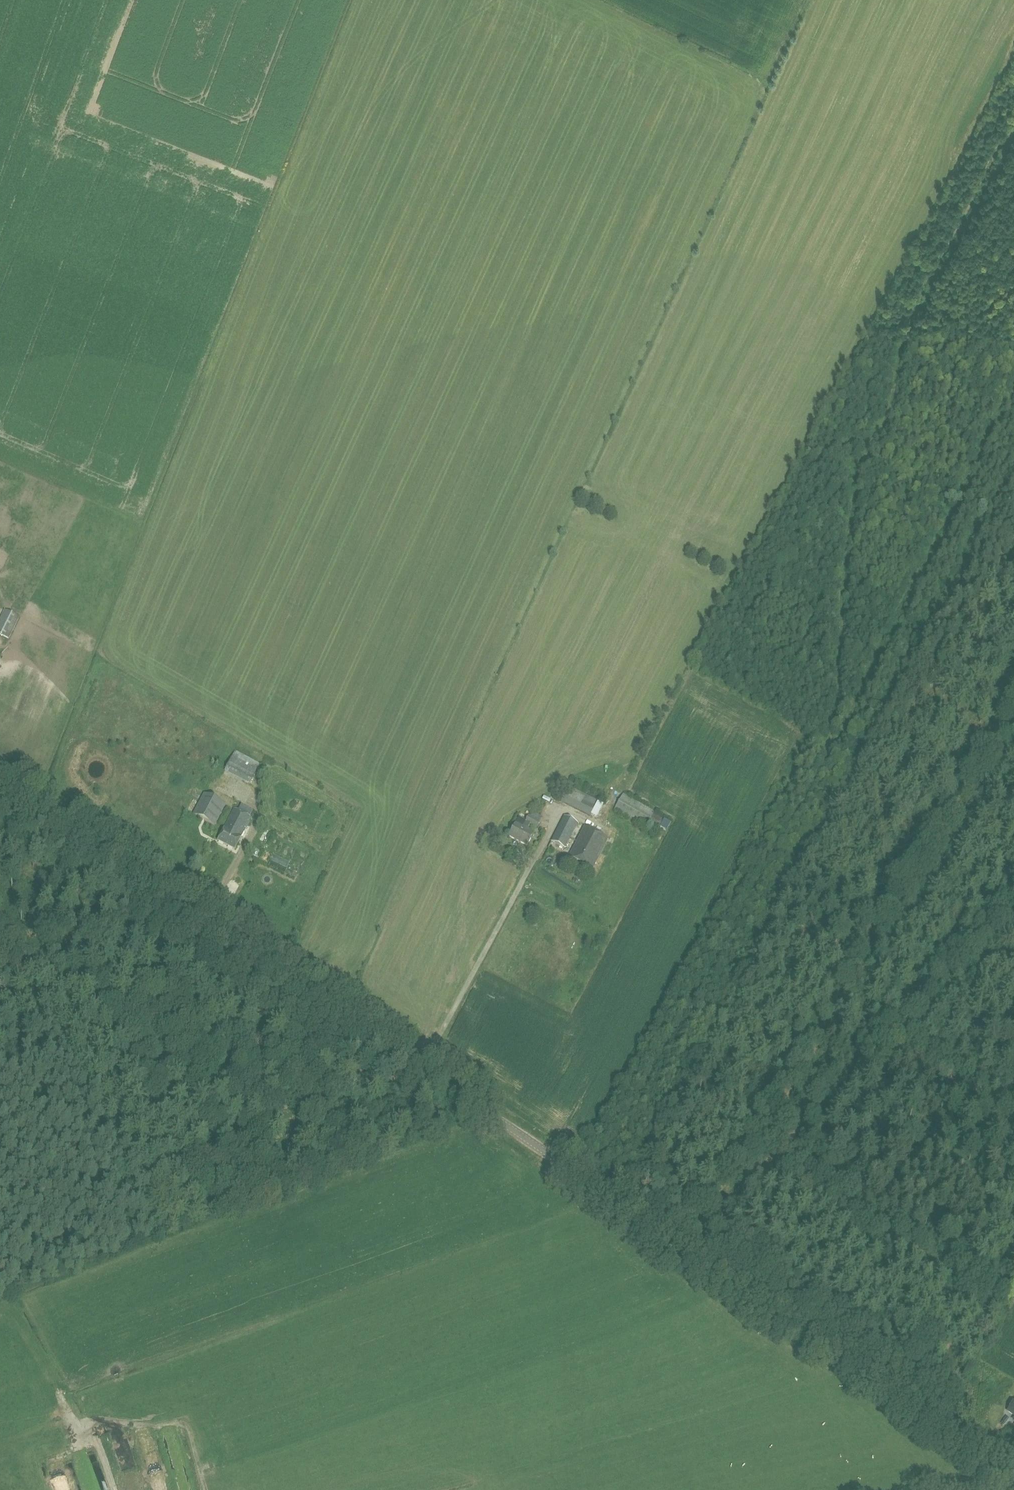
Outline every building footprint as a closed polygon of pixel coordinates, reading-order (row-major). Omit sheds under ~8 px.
[(19,616),(0,607),(0,634),(9,638),(19,616)] [(249,758),(238,778),(250,784),(260,764),(249,758)] [(587,803),(590,797),(569,786),(561,801),(590,816),(591,814),(596,816),(599,809),(587,803)] [(225,804),(204,793),(193,815),(214,825),(225,804)] [(647,827),(647,825),(658,831),(659,828),(667,831),(671,824),(654,814),(655,812),(623,795),(615,810),(647,827)] [(252,818),(234,809),(218,841),(235,850),(252,818)] [(519,820),(523,822),(527,815),(522,813),(519,820)] [(578,823),(564,816),(552,842),(565,848),(578,823)] [(540,822),(531,818),(528,817),(525,822),(537,828),(540,822)] [(516,823),(509,837),(528,846),(534,833),(516,823)] [(608,839),(584,827),(569,858),(593,869),(608,839)]
